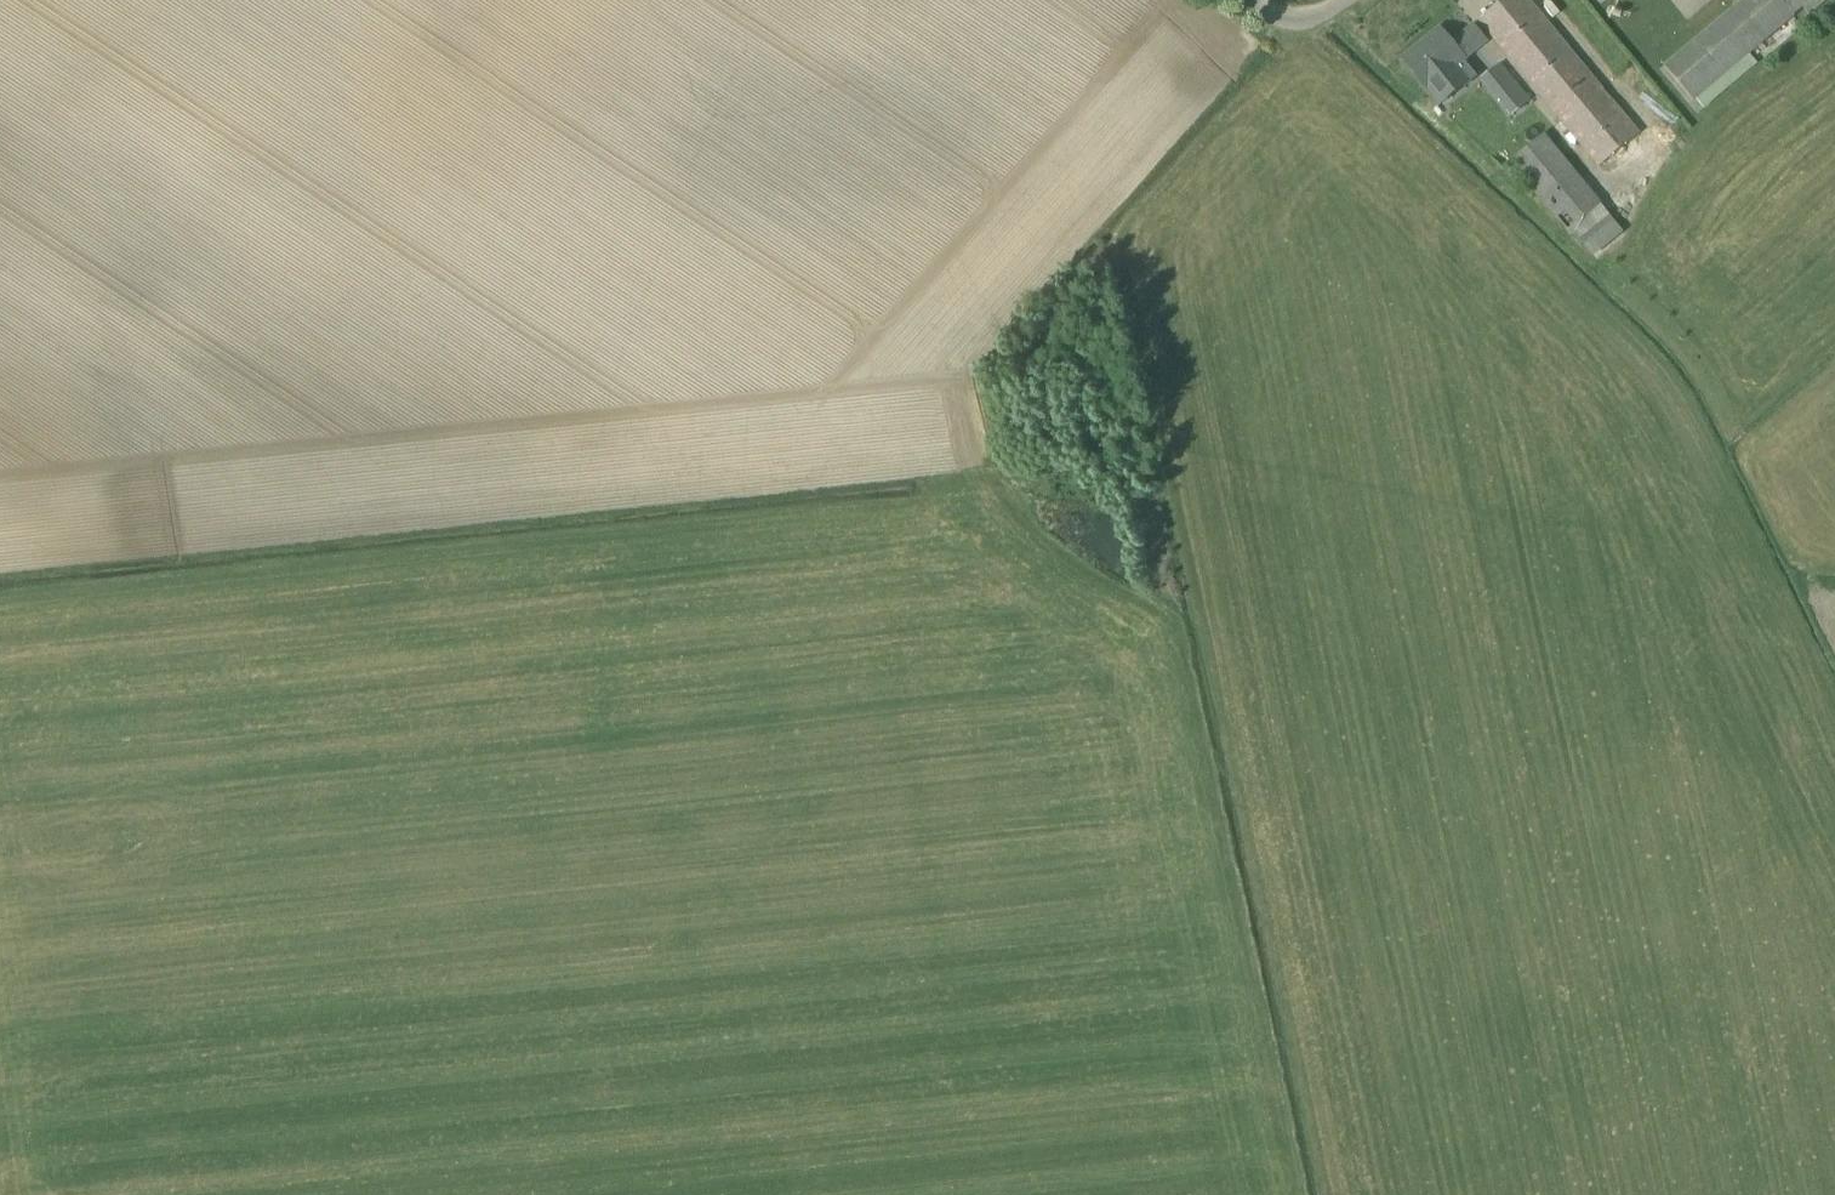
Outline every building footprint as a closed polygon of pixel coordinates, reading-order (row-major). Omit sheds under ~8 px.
[(1641,134),(1530,0),(1505,0),(1478,23),(1600,169),(1641,134)] [(1790,20),(1803,8),(1810,17),(1829,0),(1743,0),(1663,67),(1695,102),(1697,101),(1704,109),(1757,65),(1754,61),(1749,54),(1790,20)] [(1489,43),(1473,23),(1450,42),(1440,30),(1403,60),(1428,90),(1465,60),(1467,62),(1489,43)] [(1483,79),(1497,96),(1515,82),(1501,64),(1483,79)] [(1623,233),(1611,216),(1601,205),(1603,204),(1545,133),(1509,163),(1567,234),(1568,233),(1581,248),(1584,246),(1594,258),(1623,233)]
